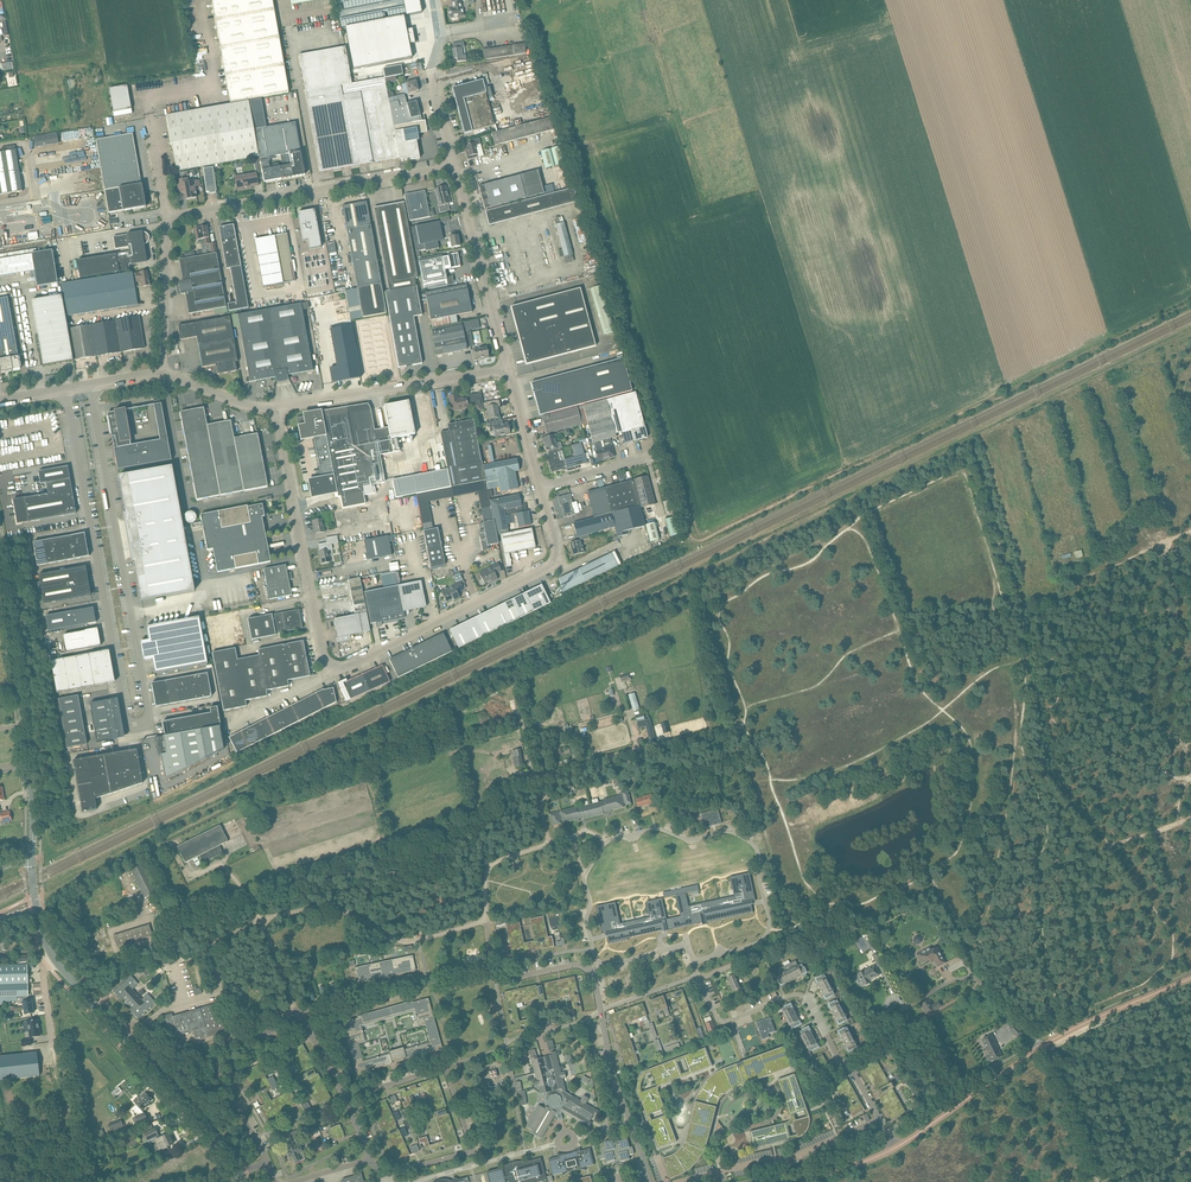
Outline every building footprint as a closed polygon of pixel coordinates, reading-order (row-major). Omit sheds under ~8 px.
[(230,103),(287,93),(289,93),(272,0),(212,0),(230,103)] [(344,10),(396,0),(342,0),(344,10)] [(403,1),(404,6),(406,16),(422,13),(420,6),(419,0),(411,0),(403,1)] [(448,10),(450,18),(452,18),(452,19),(453,20),(454,20),(457,19),(458,18),(457,17),(463,16),(462,8),(461,8),(460,0),(452,0),(453,9),(448,10)] [(404,6),(387,10),(388,19),(404,16),(404,17),(406,16),(404,6)] [(381,11),(339,19),(341,28),(345,28),(383,20),(383,18),(385,17),(384,14),(382,14),(381,11)] [(383,20),(345,28),(353,70),(411,58),(412,58),(409,45),(415,43),(412,29),(406,30),(404,17),(404,16),(388,19),(383,20)] [(453,49),(452,49),(453,57),(454,59),(457,59),(457,63),(466,61),(465,55),(462,56),(461,48),(464,48),(464,42),(452,44),(453,49)] [(523,42),(482,50),(483,60),(525,52),(523,42)] [(345,47),(299,55),(301,68),(300,68),(301,72),(302,72),(302,74),(301,74),(302,78),(303,78),(303,80),(302,80),(303,84),(304,84),(304,85),(303,86),(304,90),(305,90),(305,92),(320,172),(399,158),(393,126),(388,99),(387,93),(384,78),(352,84),(345,47)] [(401,66),(383,69),(385,78),(384,78),(403,75),(401,66)] [(482,80),(452,89),(464,134),(472,132),(472,131),(489,127),(494,125),(482,80)] [(416,81),(402,85),(404,94),(408,93),(408,94),(418,91),(417,86),(418,85),(417,81),(416,82),(416,81)] [(109,89),(113,112),(114,117),(132,114),(131,109),(128,91),(130,91),(129,85),(127,86),(127,85),(109,89)] [(395,97),(388,99),(393,126),(412,123),(422,121),(420,116),(416,101),(407,104),(404,94),(395,97)] [(248,101),(167,115),(177,172),(258,157),(248,101)] [(551,117),(491,133),(495,146),(554,129),(551,117)] [(412,123),(393,126),(399,158),(399,161),(400,161),(408,160),(408,158),(411,158),(411,160),(419,159),(416,141),(419,141),(418,138),(419,138),(419,134),(417,135),(417,134),(427,132),(425,120),(422,121),(412,123)] [(285,178),(293,177),(305,175),(295,122),(267,127),(255,130),(260,158),(264,182),(285,178)] [(34,137),(35,146),(58,142),(57,134),(34,137)] [(95,140),(104,189),(109,213),(123,210),(123,211),(146,207),(142,184),(141,184),(133,134),(95,140)] [(469,144),(465,145),(467,152),(466,153),(468,160),(478,157),(477,154),(478,154),(475,146),(481,144),(479,138),(469,141),(469,144)] [(22,191),(16,150),(15,145),(2,147),(3,152),(0,152),(0,195),(22,191)] [(560,146),(551,149),(555,166),(565,163),(560,146)] [(550,149),(541,151),(545,169),(554,166),(550,149)] [(203,170),(202,171),(203,177),(204,177),(206,193),(209,192),(209,194),(216,193),(216,191),(217,191),(213,167),(203,169),(203,170)] [(256,174),(235,178),(237,190),(248,188),(248,186),(251,186),(251,187),(259,185),(256,174)] [(519,176),(479,187),(485,209),(525,198),(519,176)] [(188,178),(177,180),(179,191),(184,190),(186,199),(197,198),(196,195),(196,193),(195,187),(200,186),(199,180),(189,182),(188,178)] [(445,187),(436,190),(440,204),(438,205),(440,213),(447,211),(445,203),(449,202),(445,187)] [(425,191),(404,195),(409,221),(430,217),(425,191)] [(538,198),(485,212),(489,225),(542,211),(538,198)] [(366,202),(342,206),(349,244),(348,244),(348,246),(349,245),(351,255),(350,255),(349,254),(348,254),(347,255),(349,264),(353,263),(362,318),(386,314),(381,285),(366,202)] [(404,202),(374,208),(381,250),(387,282),(414,277),(418,276),(413,250),(404,202)] [(315,210),(298,212),(303,241),(308,240),(310,249),(321,247),(315,210)] [(554,217),(555,224),(564,222),(563,216),(554,217)] [(581,218),(574,220),(580,243),(587,241),(581,218)] [(439,221),(411,227),(416,250),(416,252),(425,250),(426,251),(439,249),(438,241),(443,240),(439,221)] [(564,223),(556,225),(564,257),(572,255),(564,223)] [(234,225),(219,228),(226,269),(230,268),(241,266),(234,225)] [(207,226),(194,228),(196,240),(204,239),(205,244),(201,244),(203,256),(213,254),(213,253),(217,253),(215,243),(209,244),(208,238),(209,238),(207,226)] [(147,262),(144,245),(145,244),(146,244),(147,243),(148,243),(148,242),(149,241),(149,240),(149,239),(149,238),(149,236),(149,235),(148,235),(147,234),(146,233),(145,233),(144,232),(143,232),(142,232),(126,234),(127,235),(113,237),(115,249),(129,247),(129,252),(116,254),(77,261),(80,279),(130,271),(130,272),(129,265),(131,264),(131,265),(147,262)] [(457,235),(449,237),(451,248),(452,248),(452,250),(455,249),(455,247),(460,246),(459,239),(458,235),(457,235)] [(275,236),(254,239),(263,287),(283,283),(275,236)] [(329,253),(336,252),(335,244),(328,245),(329,253)] [(37,287),(58,283),(52,251),(37,253),(36,249),(0,254),(0,276),(34,271),(37,287)] [(442,255),(418,260),(424,290),(448,286),(446,277),(445,270),(445,269),(450,268),(451,269),(451,268),(460,266),(461,267),(458,252),(458,253),(448,255),(448,254),(448,255),(442,256),(442,255)] [(203,256),(179,260),(183,282),(180,282),(182,294),(185,293),(188,314),(197,312),(226,307),(216,253),(213,254),(203,256)] [(595,260),(578,265),(581,277),(598,272),(595,260)] [(236,302),(227,304),(229,311),(249,308),(241,266),(230,268),(236,302)] [(148,276),(147,271),(132,274),(132,272),(61,284),(66,316),(137,304),(134,284),(138,283),(138,282),(141,281),(142,287),(151,286),(149,276),(148,276)] [(421,316),(414,277),(387,282),(389,291),(385,292),(389,314),(397,362),(399,368),(422,364),(413,317),(421,316)] [(466,284),(425,293),(430,315),(431,320),(432,328),(457,323),(456,315),(472,312),(466,284)] [(517,305),(511,307),(526,365),(532,363),(595,346),(580,289),(517,305)] [(62,295),(32,301),(38,336),(35,336),(38,350),(40,350),(42,360),(43,366),(72,361),(72,362),(73,361),(73,360),(62,295)] [(18,357),(8,298),(0,299),(0,372),(0,373),(13,371),(13,370),(20,369),(18,357)] [(301,304),(238,315),(249,378),(246,379),(246,382),(250,382),(266,379),(266,381),(267,382),(270,382),(271,381),(271,378),(275,378),(276,380),(275,382),(280,383),(285,382),(289,380),(288,378),(287,375),(313,371),(312,365),(301,304)] [(116,321),(121,352),(144,348),(139,317),(116,321)] [(230,317),(178,326),(180,340),(197,337),(202,367),(216,365),(217,374),(237,371),(235,362),(238,361),(230,317)] [(478,320),(464,323),(465,331),(479,328),(478,320)] [(97,356),(121,352),(116,321),(92,325),(97,356)] [(383,322),(370,324),(372,331),(384,328),(383,322)] [(461,322),(431,328),(436,355),(467,349),(461,322)] [(370,324),(359,326),(360,333),(372,331),(370,324)] [(74,360),(97,356),(92,325),(69,329),(74,360)] [(337,367),(330,368),(332,383),(361,378),(351,326),(330,330),(337,367)] [(384,328),(372,331),(373,337),(385,334),(384,328)] [(372,331),(360,333),(361,339),(373,337),(372,331)] [(385,334),(373,337),(374,343),(386,340),(385,334)] [(373,337),(361,339),(362,345),(374,343),(373,337)] [(386,340),(374,343),(375,349),(387,347),(386,340)] [(374,343),(362,345),(364,351),(375,349),(374,343)] [(387,347),(375,349),(376,355),(388,353),(387,347)] [(487,347),(474,349),(476,359),(484,357),(484,358),(489,357),(487,347)] [(375,349),(364,351),(365,357),(376,355),(375,349)] [(388,353),(376,355),(377,361),(389,359),(388,353)] [(376,355),(365,357),(366,363),(377,361),(376,355)] [(389,359),(377,361),(378,367),(390,365),(389,359)] [(623,359),(531,383),(533,390),(532,392),(533,393),(540,416),(632,391),(623,359)] [(390,365),(378,367),(380,379),(392,377),(390,365)] [(378,367),(367,369),(369,381),(380,379),(378,367)] [(613,398),(606,400),(615,434),(622,432),(623,438),(625,444),(639,440),(640,441),(644,440),(643,439),(647,438),(646,432),(644,426),(635,392),(613,398)] [(481,393),(469,395),(473,412),(484,410),(484,409),(488,409),(489,418),(494,417),(494,418),(500,417),(498,407),(500,406),(499,400),(483,403),(481,393)] [(456,395),(449,396),(452,410),(468,407),(467,403),(466,397),(457,399),(456,395)] [(606,400),(583,406),(593,443),(594,443),(600,441),(616,437),(615,434),(606,400)] [(303,416),(297,418),(301,440),(304,439),(304,438),(306,437),(308,437),(308,439),(314,437),(314,439),(316,450),(319,466),(320,466),(322,478),(312,480),(313,483),(310,484),(309,484),(312,497),(334,493),(337,492),(337,493),(338,497),(341,496),(343,508),(365,504),(364,496),(376,494),(374,485),(385,483),(383,474),(380,455),(393,453),(400,451),(397,438),(415,435),(408,401),(384,406),(388,428),(374,430),(370,409),(368,404),(346,407),(303,414),(303,416)] [(577,407),(542,417),(547,434),(557,431),(564,429),(581,424),(577,407)] [(186,411),(180,412),(183,430),(207,425),(206,419),(204,408),(198,409),(186,411)] [(113,448),(117,470),(171,460),(167,439),(131,445),(125,411),(124,410),(124,409),(125,409),(114,411),(116,411),(116,412),(107,413),(112,438),(112,437),(115,436),(116,440),(115,440),(114,441),(114,442),(114,443),(114,444),(115,444),(116,444),(117,448),(114,448),(113,448)] [(448,431),(440,433),(441,439),(447,470),(451,487),(458,486),(486,480),(483,466),(482,461),(481,461),(473,420),(449,424),(449,425),(447,425),(448,427),(448,431)] [(213,424),(207,425),(210,443),(214,460),(237,456),(234,438),(233,432),(231,421),(224,422),(213,424)] [(493,422),(487,423),(488,428),(489,427),(490,432),(494,431),(495,437),(504,435),(510,434),(508,423),(499,425),(499,421),(493,422)] [(207,425),(183,430),(187,447),(210,443),(207,425)] [(240,437),(234,438),(237,456),(261,451),(257,434),(251,435),(240,437)] [(555,435),(542,438),(543,443),(544,443),(546,451),(558,448),(558,449),(562,448),(561,445),(561,444),(560,444),(560,443),(559,443),(558,443),(557,443),(555,435)] [(600,441),(594,443),(596,451),(597,455),(596,455),(598,461),(609,458),(614,456),(612,446),(604,448),(605,449),(602,449),(600,441)] [(210,443),(187,447),(190,465),(214,460),(210,443)] [(558,452),(546,456),(548,461),(549,461),(549,463),(548,463),(551,473),(562,470),(563,470),(567,470),(567,472),(579,469),(578,465),(587,463),(585,457),(585,454),(584,454),(581,443),(571,446),(574,457),(560,460),(558,452)] [(261,451),(237,456),(240,473),(264,469),(263,463),(262,458),(262,456),(261,451)] [(237,456),(214,460),(217,478),(220,496),(244,491),(240,473),(237,456)] [(517,459),(483,466),(486,480),(486,483),(498,481),(500,492),(518,489),(514,472),(519,471),(517,459)] [(214,460),(190,465),(193,483),(217,478),(214,460)] [(26,498),(13,500),(16,515),(14,516),(15,520),(16,519),(17,524),(30,522),(76,514),(68,466),(38,472),(40,483),(46,482),(48,494),(26,498)] [(194,591),(172,466),(118,476),(125,514),(123,514),(131,559),(132,563),(134,562),(141,600),(194,591)] [(264,469),(240,473),(244,491),(267,487),(266,481),(265,475),(264,469)] [(447,470),(392,480),(396,498),(416,494),(444,489),(450,488),(451,487),(447,470)] [(647,476),(634,480),(641,508),(655,504),(647,476)] [(217,478),(193,483),(197,500),(220,496),(217,478)] [(633,480),(604,488),(611,513),(639,505),(633,480)] [(444,489),(416,494),(423,531),(426,547),(430,564),(430,568),(445,566),(441,544),(438,528),(433,529),(428,502),(446,498),(452,497),(450,488),(444,489)] [(604,488),(587,492),(594,518),(611,513),(604,488)] [(478,532),(478,533),(483,551),(489,550),(488,546),(498,544),(496,536),(496,532),(491,507),(490,501),(489,498),(488,492),(478,494),(481,509),(480,509),(483,523),(482,523),(484,530),(479,531),(478,531),(478,532)] [(570,494),(558,497),(560,506),(563,506),(563,508),(562,508),(563,511),(562,512),(564,518),(575,515),(574,514),(579,512),(576,502),(573,503),(570,494)] [(519,495),(490,501),(491,507),(496,532),(514,528),(512,515),(516,514),(518,528),(531,525),(528,511),(527,511),(526,503),(521,504),(519,495)] [(247,506),(200,515),(207,550),(213,549),(217,572),(271,562),(270,558),(266,538),(262,517),(264,516),(263,510),(263,508),(262,504),(247,507),(247,506)] [(639,505),(611,513),(614,527),(617,537),(628,534),(627,531),(645,526),(639,506),(639,505)] [(186,522),(196,522),(195,511),(185,512),(186,522)] [(594,518),(573,523),(577,537),(614,527),(611,513),(594,518)] [(675,517),(666,520),(670,537),(679,534),(675,517)] [(322,519),(312,521),(313,526),(314,525),(315,533),(325,532),(322,519)] [(654,522),(646,525),(650,542),(659,540),(654,522)] [(519,531),(500,535),(507,567),(511,566),(509,553),(535,548),(532,529),(519,531)] [(37,566),(84,558),(89,557),(84,533),(80,534),(33,542),(37,566)] [(327,543),(318,544),(318,545),(319,545),(320,552),(318,552),(319,556),(319,555),(321,563),(330,562),(328,550),(332,549),(331,545),(338,543),(337,536),(333,537),(326,538),(327,543)] [(388,536),(364,541),(368,560),(392,555),(388,536)] [(648,537),(615,553),(621,564),(651,549),(648,537)] [(581,540),(570,543),(573,555),(584,552),(581,540)] [(581,568),(559,579),(563,593),(617,566),(611,553),(581,568)] [(484,572),(480,574),(482,579),(484,584),(486,583),(493,580),(494,581),(498,579),(494,572),(496,571),(497,573),(501,571),(498,563),(493,565),(494,566),(491,567),(483,571),(484,572)] [(286,565),(264,569),(270,599),(292,595),(286,565)] [(81,567),(39,575),(44,604),(91,595),(90,591),(89,591),(86,576),(85,567),(84,567),(81,567)] [(460,573),(453,575),(456,582),(462,579),(460,573)] [(360,578),(348,580),(349,583),(355,615),(366,613),(367,613),(363,593),(360,580),(360,578)] [(421,581),(398,586),(404,618),(404,614),(406,614),(406,611),(426,607),(424,601),(422,589),(421,581)] [(445,588),(441,590),(444,598),(446,602),(448,601),(453,599),(454,601),(460,598),(457,592),(463,589),(460,582),(452,585),(453,586),(446,589),(445,588)] [(528,591),(524,593),(525,594),(534,611),(550,603),(541,585),(528,591)] [(398,586),(364,592),(370,624),(376,623),(377,628),(377,627),(380,627),(382,624),(381,622),(404,618),(398,586)] [(215,610),(244,606),(241,589),(213,593),(214,602),(211,602),(212,609),(214,608),(215,610)] [(525,594),(512,600),(521,617),(534,611),(525,594)] [(512,600),(500,606),(509,624),(521,617),(512,600)] [(500,606),(488,612),(496,630),(509,624),(500,606)] [(45,616),(48,631),(96,623),(93,607),(45,616)] [(299,609),(274,614),(278,633),(303,628),(299,609)] [(488,612),(475,618),(484,636),(496,630),(488,612)] [(232,613),(225,614),(228,634),(242,632),(239,614),(233,615),(232,613)] [(355,615),(334,619),(338,638),(336,638),(337,643),(351,640),(350,635),(370,631),(366,613),(355,615)] [(272,615),(248,619),(252,639),(276,635),(272,615)] [(178,622),(177,622),(177,624),(173,623),(172,623),(171,625),(167,623),(167,624),(166,626),(162,624),(161,627),(157,625),(156,625),(156,628),(152,626),(146,627),(148,641),(140,642),(144,662),(152,661),(154,674),(207,664),(199,618),(193,619),(192,621),(188,620),(187,622),(183,621),(182,623),(178,622)] [(475,618),(463,624),(471,642),(484,636),(475,618)] [(450,630),(459,648),(471,642),(463,624),(451,630),(450,630)] [(100,645),(97,629),(63,635),(66,652),(100,646),(100,645)] [(411,649),(389,660),(390,662),(398,678),(452,651),(443,633),(413,648),(413,647),(410,649),(411,649)] [(303,641),(280,646),(285,667),(287,680),(310,676),(303,641)] [(280,646),(258,650),(259,656),(262,671),(285,667),(280,646)] [(235,649),(212,653),(218,681),(240,676),(237,660),(235,649)] [(51,661),(56,693),(115,682),(109,650),(51,661)] [(259,656),(237,660),(240,676),(241,680),(263,676),(262,671),(259,656)] [(363,674),(362,674),(369,691),(390,682),(382,665),(363,674)] [(285,667),(262,671),(263,676),(266,690),(288,686),(287,680),(285,667)] [(151,683),(155,707),(211,697),(207,673),(151,683)] [(346,679),(337,683),(345,702),(350,700),(369,691),(362,674),(347,681),(346,679)] [(240,676),(218,681),(223,711),(246,706),(245,700),(241,680),(240,676)] [(263,676),(241,680),(245,700),(267,696),(266,690),(263,676)] [(331,685),(317,693),(325,708),(336,702),(333,688),(331,685)] [(317,693),(305,699),(312,714),(325,708),(317,693)] [(635,693),(629,695),(633,709),(639,707),(635,693)] [(87,744),(78,696),(58,699),(66,748),(87,744)] [(90,703),(97,742),(125,737),(118,698),(90,703)] [(305,699),(292,705),(300,721),(312,714),(305,699)] [(292,705),(279,712),(287,727),(300,721),(292,705)] [(217,707),(210,708),(211,713),(211,714),(214,727),(219,726),(221,726),(217,707)] [(279,712),(267,718),(274,734),(287,727),(279,712)] [(211,713),(204,714),(204,715),(207,729),(214,727),(211,714),(211,713)] [(640,714),(635,716),(637,721),(645,719),(644,716),(643,713),(640,714)] [(204,714),(197,715),(198,716),(200,730),(207,729),(204,715),(204,714)] [(197,715),(190,717),(191,718),(193,731),(200,730),(198,716),(197,715)] [(669,737),(672,737),(667,716),(660,718),(662,725),(666,724),(669,737)] [(190,717),(184,718),(184,719),(186,732),(193,731),(191,718),(190,717)] [(184,718),(177,719),(177,720),(179,734),(186,732),(184,719),(184,718)] [(255,724),(254,725),(262,740),(274,734),(267,718),(255,724)] [(177,719),(170,720),(170,721),(173,735),(179,734),(177,720),(177,719)] [(650,719),(637,722),(638,726),(647,724),(650,736),(648,736),(649,740),(655,738),(650,719)] [(170,720),(162,722),(165,736),(173,735),(170,721),(170,720)] [(254,725),(241,731),(249,746),(262,740),(254,725)] [(173,735),(165,736),(155,738),(155,739),(156,739),(159,755),(161,755),(165,779),(224,749),(219,726),(214,727),(207,729),(200,730),(193,731),(186,732),(179,734),(173,735)] [(241,731),(229,737),(236,753),(249,746),(241,731)] [(73,760),(82,812),(97,809),(95,799),(143,783),(137,749),(73,760)] [(520,749),(512,751),(513,754),(514,762),(515,767),(524,765),(521,751),(520,749)] [(558,812),(550,814),(553,825),(561,823),(560,820),(562,819),(563,823),(576,819),(577,821),(580,820),(579,819),(583,818),(584,819),(604,813),(603,812),(608,811),(608,813),(611,812),(611,810),(624,807),(623,803),(625,802),(625,805),(631,803),(628,791),(622,793),(620,793),(621,795),(605,800),(605,801),(598,802),(593,804),(588,805),(583,806),(577,808),(576,807),(560,811),(561,815),(559,815),(558,812)] [(652,794),(636,800),(639,807),(648,803),(649,804),(654,802),(652,794)] [(718,809),(700,814),(704,828),(722,823),(718,809)] [(0,813),(0,814),(2,823),(12,821),(10,811),(0,813)] [(183,844),(177,847),(185,863),(186,863),(199,856),(203,863),(212,859),(223,853),(219,846),(220,845),(228,841),(220,826),(220,825),(183,844)] [(142,864),(131,870),(145,897),(156,892),(142,864)] [(616,902),(596,906),(598,914),(602,934),(608,933),(608,935),(607,935),(609,944),(626,940),(628,940),(628,938),(637,936),(655,932),(664,930),(664,929),(666,929),(667,931),(677,929),(697,924),(703,923),(703,922),(705,921),(705,923),(724,919),(753,913),(751,904),(750,904),(750,902),(756,901),(749,873),(730,877),(733,890),(736,889),(738,896),(734,896),(735,900),(726,902),(725,898),(707,902),(708,906),(697,908),(696,905),(692,906),(691,906),(689,906),(687,901),(686,893),(676,896),(677,904),(680,915),(680,917),(679,917),(667,919),(666,919),(666,917),(662,899),(661,899),(647,902),(646,902),(646,903),(649,915),(650,917),(648,918),(643,919),(645,923),(627,927),(626,922),(621,923),(620,924),(619,920),(616,905),(616,902)] [(664,892),(663,893),(664,898),(667,898),(676,896),(686,893),(698,891),(699,891),(698,885),(694,886),(664,892)] [(520,921),(506,924),(507,929),(510,945),(506,946),(509,957),(513,956),(524,953),(527,953),(526,951),(536,949),(537,950),(539,950),(551,947),(555,946),(552,936),(548,937),(545,920),(544,916),(530,919),(531,923),(534,940),(524,942),(521,926),(520,921)] [(113,935),(117,947),(119,946),(120,948),(127,946),(126,944),(153,936),(149,924),(113,935)] [(87,943),(107,937),(105,930),(84,936),(87,943)] [(864,952),(870,949),(864,934),(854,939),(859,950),(863,949),(864,952)] [(916,945),(923,942),(920,935),(913,938),(916,945)] [(832,947),(825,951),(829,958),(836,954),(832,947)] [(930,948),(917,955),(921,964),(929,960),(931,963),(935,962),(938,967),(945,963),(937,947),(932,951),(930,948)] [(879,953),(873,956),(878,966),(884,963),(879,953)] [(30,961),(29,954),(15,957),(16,963),(30,961)] [(393,959),(384,961),(385,969),(388,969),(390,976),(397,975),(398,975),(416,971),(413,955),(397,958),(398,962),(394,963),(393,959)] [(370,964),(355,968),(358,983),(376,979),(378,979),(390,976),(388,969),(385,969),(384,961),(374,963),(375,967),(371,968),(370,964)] [(795,961),(790,963),(797,978),(803,975),(803,977),(807,975),(806,973),(802,964),(798,966),(795,961)] [(790,963),(784,966),(791,981),(797,978),(790,963)] [(0,966),(0,985),(28,984),(27,965),(0,966)] [(781,975),(777,977),(781,985),(782,985),(783,987),(787,985),(786,984),(791,981),(784,966),(778,969),(781,975)] [(864,971),(854,976),(858,984),(862,982),(864,985),(865,984),(866,986),(869,984),(869,982),(870,982),(869,980),(879,975),(876,969),(874,966),(865,971),(864,971)] [(146,968),(142,972),(147,977),(150,973),(146,968)] [(740,973),(728,978),(734,991),(741,988),(737,980),(742,978),(740,973)] [(118,978),(114,974),(105,982),(109,987),(118,978)] [(137,995),(132,990),(138,984),(130,975),(112,991),(118,997),(120,995),(125,1001),(127,1004),(137,995)] [(816,980),(814,981),(816,984),(817,983),(821,989),(830,985),(827,978),(826,979),(824,975),(816,979),(816,980)] [(575,982),(576,981),(575,976),(561,980),(561,981),(559,981),(559,980),(541,984),(542,986),(537,987),(536,985),(519,989),(519,990),(517,990),(517,989),(504,992),(505,997),(506,997),(507,999),(506,999),(513,1032),(522,1030),(531,1028),(529,1019),(520,1021),(516,1004),(539,999),(540,1003),(546,1001),(545,1000),(570,994),(572,1006),(563,1008),(565,1016),(574,1014),(583,1012),(576,983),(575,983),(575,982)] [(0,985),(0,1004),(3,1004),(4,1002),(17,1002),(22,1001),(27,1001),(27,997),(28,996),(28,984),(0,985)] [(830,985),(821,989),(824,995),(822,996),(824,1000),(826,999),(834,995),(832,991),(833,991),(830,985)] [(663,996),(651,1000),(655,1013),(668,1008),(665,1001),(674,998),(691,1044),(701,1041),(682,989),(673,992),(663,995),(663,996)] [(162,993),(158,997),(163,1002),(167,998),(162,993)] [(138,1019),(152,1006),(156,1003),(147,994),(141,1000),(137,995),(127,1004),(129,1006),(130,1005),(135,1011),(133,1013),(138,1019)] [(412,1001),(391,1007),(394,1016),(414,1011),(415,1015),(415,1018),(416,1018),(417,1021),(421,1019),(422,1025),(425,1024),(426,1025),(435,1023),(428,998),(421,1000),(419,1001),(412,1002),(412,1001)] [(27,1001),(22,1001),(24,1014),(34,1013),(31,1000),(27,1001)] [(829,1005),(827,1006),(829,1010),(830,1009),(833,1015),(843,1010),(840,1003),(839,1004),(837,1000),(829,1005)] [(929,1000),(921,1005),(927,1014),(941,1005),(939,1002),(933,1006),(929,1000)] [(172,1014),(165,1016),(173,1042),(178,1040),(178,1038),(180,1037),(178,1030),(191,1026),(193,1031),(197,1030),(200,1039),(219,1034),(225,1032),(216,1003),(200,1008),(173,1016),(172,1014)] [(643,1003),(608,1015),(613,1028),(614,1031),(626,1067),(639,1062),(626,1027),(625,1024),(647,1016),(643,1003)] [(791,1005),(782,1009),(784,1012),(783,1013),(786,1019),(796,1014),(793,1008),(795,1007),(793,1004),(791,1005)] [(358,1018),(342,1022),(349,1047),(358,1044),(358,1043),(361,1042),(359,1037),(363,1035),(363,1033),(362,1030),(361,1026),(380,1020),(378,1010),(357,1016),(358,1018)] [(843,1010),(833,1015),(837,1021),(835,1022),(837,1025),(839,1024),(848,1020),(846,1016),(847,1016),(843,1010)] [(796,1014),(786,1019),(789,1026),(790,1025),(792,1029),(801,1024),(800,1024),(803,1023),(801,1019),(799,1020),(796,1014)] [(549,1017),(542,1018),(543,1025),(550,1024),(549,1017)] [(764,1020),(756,1022),(762,1040),(769,1037),(768,1034),(775,1031),(770,1018),(766,1019),(764,1020)] [(27,1021),(30,1038),(40,1036),(37,1019),(27,1021)] [(915,1019),(906,1025),(909,1030),(918,1025),(915,1019)] [(712,1021),(705,1023),(710,1034),(713,1033),(716,1032),(712,1021)] [(414,1054),(408,1056),(408,1059),(443,1049),(435,1023),(426,1025),(430,1043),(418,1046),(417,1046),(415,1047),(412,1048),(414,1054)] [(652,1023),(648,1024),(653,1038),(657,1036),(652,1023)] [(1014,1024),(1009,1029),(1012,1032),(1015,1035),(1018,1038),(1023,1033),(1020,1030),(1017,1027),(1014,1024)] [(808,1028),(800,1032),(802,1035),(801,1036),(804,1042),(814,1037),(811,1031),(812,1030),(811,1027),(808,1028)] [(839,1032),(837,1033),(838,1037),(840,1036),(843,1042),(853,1037),(850,1030),(849,1031),(847,1027),(839,1032)] [(991,1035),(982,1039),(987,1049),(991,1047),(992,1049),(997,1047),(991,1035)] [(814,1037),(804,1042),(807,1048),(808,1048),(810,1051),(818,1047),(820,1046),(819,1042),(817,1043),(814,1037)] [(853,1037),(843,1042),(846,1048),(845,1049),(846,1052),(849,1051),(857,1047),(855,1044),(856,1043),(853,1037)] [(658,1040),(654,1041),(659,1055),(663,1053),(658,1040)] [(679,1043),(665,1048),(667,1052),(680,1047),(679,1043)] [(358,1044),(349,1047),(356,1074),(363,1072),(365,1071),(383,1066),(390,1064),(390,1061),(383,1063),(381,1057),(379,1057),(378,1057),(376,1057),(376,1058),(363,1062),(358,1044)] [(725,1068),(723,1069),(732,1089),(734,1089),(792,1067),(785,1046),(725,1068)] [(403,1047),(389,1051),(390,1054),(392,1062),(406,1058),(404,1050),(403,1047)] [(991,1047),(987,1049),(990,1056),(987,1057),(988,1061),(989,1063),(1002,1057),(997,1047),(992,1049),(991,1047)] [(706,1048),(683,1056),(684,1059),(689,1071),(690,1075),(713,1066),(706,1048)] [(538,1105),(526,1127),(531,1130),(530,1132),(535,1135),(536,1136),(541,1139),(548,1128),(556,1114),(557,1114),(557,1117),(562,1115),(561,1113),(562,1112),(589,1128),(592,1123),(590,1122),(591,1120),(593,1115),(596,1116),(599,1111),(586,1104),(589,1098),(584,1095),(581,1101),(572,1096),(564,1091),(566,1090),(563,1078),(566,1077),(565,1072),(561,1073),(555,1051),(549,1053),(550,1055),(545,1057),(543,1057),(538,1059),(537,1056),(531,1058),(537,1079),(533,1080),(534,1086),(538,1085),(539,1087),(541,1095),(547,1093),(547,1095),(546,1095),(545,1103),(546,1104),(544,1108),(538,1105)] [(0,1057),(0,1068),(1,1080),(39,1076),(37,1053),(0,1057)] [(823,1055),(813,1060),(819,1072),(829,1067),(827,1063),(826,1063),(824,1060),(825,1059),(823,1055)] [(278,1059),(272,1062),(275,1069),(281,1065),(278,1059)] [(676,1059),(653,1068),(660,1086),(683,1077),(682,1074),(677,1062),(676,1059)] [(876,1060),(862,1068),(871,1083),(872,1083),(873,1085),(872,1085),(876,1092),(878,1091),(880,1095),(878,1096),(882,1103),(883,1103),(884,1104),(883,1105),(892,1120),(906,1112),(893,1089),(894,1088),(893,1086),(891,1082),(890,1083),(876,1060)] [(259,1064),(245,1072),(252,1085),(253,1088),(254,1087),(255,1089),(254,1089),(257,1096),(259,1095),(264,1105),(262,1105),(265,1111),(262,1113),(266,1122),(270,1120),(271,1119),(277,1116),(294,1107),(296,1106),(298,1105),(291,1090),(289,1091),(287,1092),(271,1100),(267,1091),(271,1089),(272,1091),(278,1088),(279,1087),(276,1082),(270,1085),(267,1079),(259,1064)] [(496,1069),(490,1071),(491,1077),(498,1075),(496,1069)] [(795,1074),(778,1080),(785,1101),(786,1104),(790,1115),(794,1114),(804,1111),(807,1110),(795,1074)] [(587,1084),(590,1079),(584,1076),(581,1081),(587,1084)] [(692,1115),(687,1134),(708,1139),(717,1106),(718,1104),(719,1102),(720,1100),(721,1098),(723,1096),(724,1095),(725,1094),(711,1077),(709,1078),(707,1081),(704,1084),(702,1087),(700,1091),(698,1094),(697,1097),(696,1099),(695,1102),(692,1115)] [(405,1088),(398,1090),(398,1091),(399,1093),(401,1099),(404,1108),(412,1105),(412,1104),(409,1096),(419,1093),(426,1090),(433,1110),(433,1113),(429,1114),(431,1118),(431,1120),(435,1119),(443,1141),(429,1145),(428,1142),(426,1136),(418,1139),(421,1148),(422,1150),(422,1152),(424,1156),(430,1154),(429,1151),(433,1149),(434,1153),(441,1151),(440,1147),(444,1146),(445,1149),(452,1147),(452,1146),(454,1145),(454,1146),(459,1145),(458,1141),(455,1132),(454,1133),(453,1131),(454,1131),(448,1113),(447,1114),(445,1110),(447,1109),(441,1092),(440,1092),(440,1090),(441,1090),(437,1078),(432,1079),(432,1080),(430,1081),(430,1080),(419,1083),(420,1087),(417,1088),(415,1085),(408,1087),(409,1090),(406,1092),(405,1088)] [(847,1079),(835,1086),(850,1113),(853,1117),(865,1110),(863,1106),(857,1096),(856,1097),(855,1095),(856,1095),(847,1079)] [(119,1087),(114,1092),(117,1096),(122,1091),(119,1087)] [(642,1092),(638,1093),(647,1116),(650,1114),(662,1110),(665,1109),(658,1091),(657,1087),(642,1092)] [(826,1091),(817,1095),(819,1101),(828,1097),(826,1091)] [(141,1096),(138,1098),(138,1097),(133,1101),(135,1104),(136,1105),(133,1108),(139,1115),(132,1119),(135,1124),(146,1118),(144,1113),(142,1111),(147,1106),(146,1105),(152,1100),(145,1092),(141,1096)] [(395,1095),(388,1098),(391,1104),(398,1101),(395,1095)] [(308,1102),(302,1105),(305,1111),(311,1108),(308,1102)] [(396,1121),(401,1119),(398,1111),(392,1113),(396,1121)] [(642,1114),(634,1117),(637,1126),(645,1123),(643,1118),(642,1114)] [(652,1120),(649,1121),(658,1148),(677,1141),(667,1115),(664,1116),(652,1120)] [(795,1120),(792,1121),(793,1124),(793,1125),(796,1135),(797,1138),(799,1138),(800,1137),(802,1136),(803,1135),(804,1134),(805,1133),(806,1132),(807,1131),(808,1129),(809,1128),(809,1127),(810,1125),(810,1123),(810,1122),(810,1120),(810,1119),(810,1117),(809,1116),(806,1117),(796,1120),(795,1120)] [(121,1120),(108,1125),(109,1127),(110,1131),(110,1132),(123,1127),(121,1122),(121,1120)] [(772,1126),(750,1132),(754,1149),(791,1140),(790,1136),(787,1126),(787,1123),(775,1126),(772,1126)] [(340,1124),(329,1128),(335,1141),(345,1137),(343,1133),(342,1133),(341,1129),(342,1129),(340,1124)] [(399,1129),(403,1137),(409,1135),(405,1127),(399,1129)] [(144,1133),(143,1133),(147,1141),(154,1137),(157,1135),(154,1128),(153,1129),(144,1133)] [(92,1138),(90,1130),(83,1132),(84,1139),(92,1138)] [(290,1151),(287,1152),(289,1158),(292,1157),(295,1163),(305,1159),(299,1145),(303,1143),(297,1130),(289,1134),(293,1142),(287,1144),(290,1151)] [(163,1137),(159,1139),(158,1139),(161,1143),(159,1144),(163,1152),(168,1149),(167,1148),(167,1147),(173,1144),(168,1134),(163,1137)] [(127,1140),(123,1142),(127,1149),(138,1143),(135,1136),(127,1140)] [(602,1155),(599,1155),(600,1160),(602,1159),(604,1159),(606,1158),(607,1163),(615,1160),(616,1165),(617,1165),(622,1163),(622,1162),(630,1159),(629,1155),(634,1154),(632,1147),(630,1147),(627,1139),(616,1142),(616,1143),(614,1144),(613,1140),(604,1142),(605,1146),(600,1148),(602,1155)] [(672,1163),(665,1166),(670,1179),(675,1177),(677,1177),(679,1176),(680,1175),(685,1173),(689,1170),(693,1167),(696,1164),(699,1161),(701,1157),(704,1153),(705,1150),(685,1141),(683,1144),(682,1146),(680,1148),(679,1150),(677,1151),(675,1153),(673,1154),(671,1155),(668,1156),(669,1156),(672,1163)] [(417,1144),(410,1147),(413,1153),(420,1150),(417,1144)] [(558,1157),(549,1159),(553,1175),(562,1173),(563,1176),(566,1174),(569,1172),(572,1171),(575,1170),(578,1170),(582,1170),(586,1170),(585,1167),(588,1166),(594,1165),(590,1148),(580,1151),(580,1148),(577,1150),(574,1152),(571,1153),(567,1154),(564,1154),(561,1154),(557,1154),(558,1157)] [(487,1172),(490,1181),(541,1181),(547,1180),(546,1177),(541,1158),(525,1162),(521,1161),(517,1161),(513,1162),(510,1163),(506,1165),(503,1168),(487,1172)] [(364,1181),(363,1180),(360,1170),(360,1171),(354,1181),(364,1181)]
